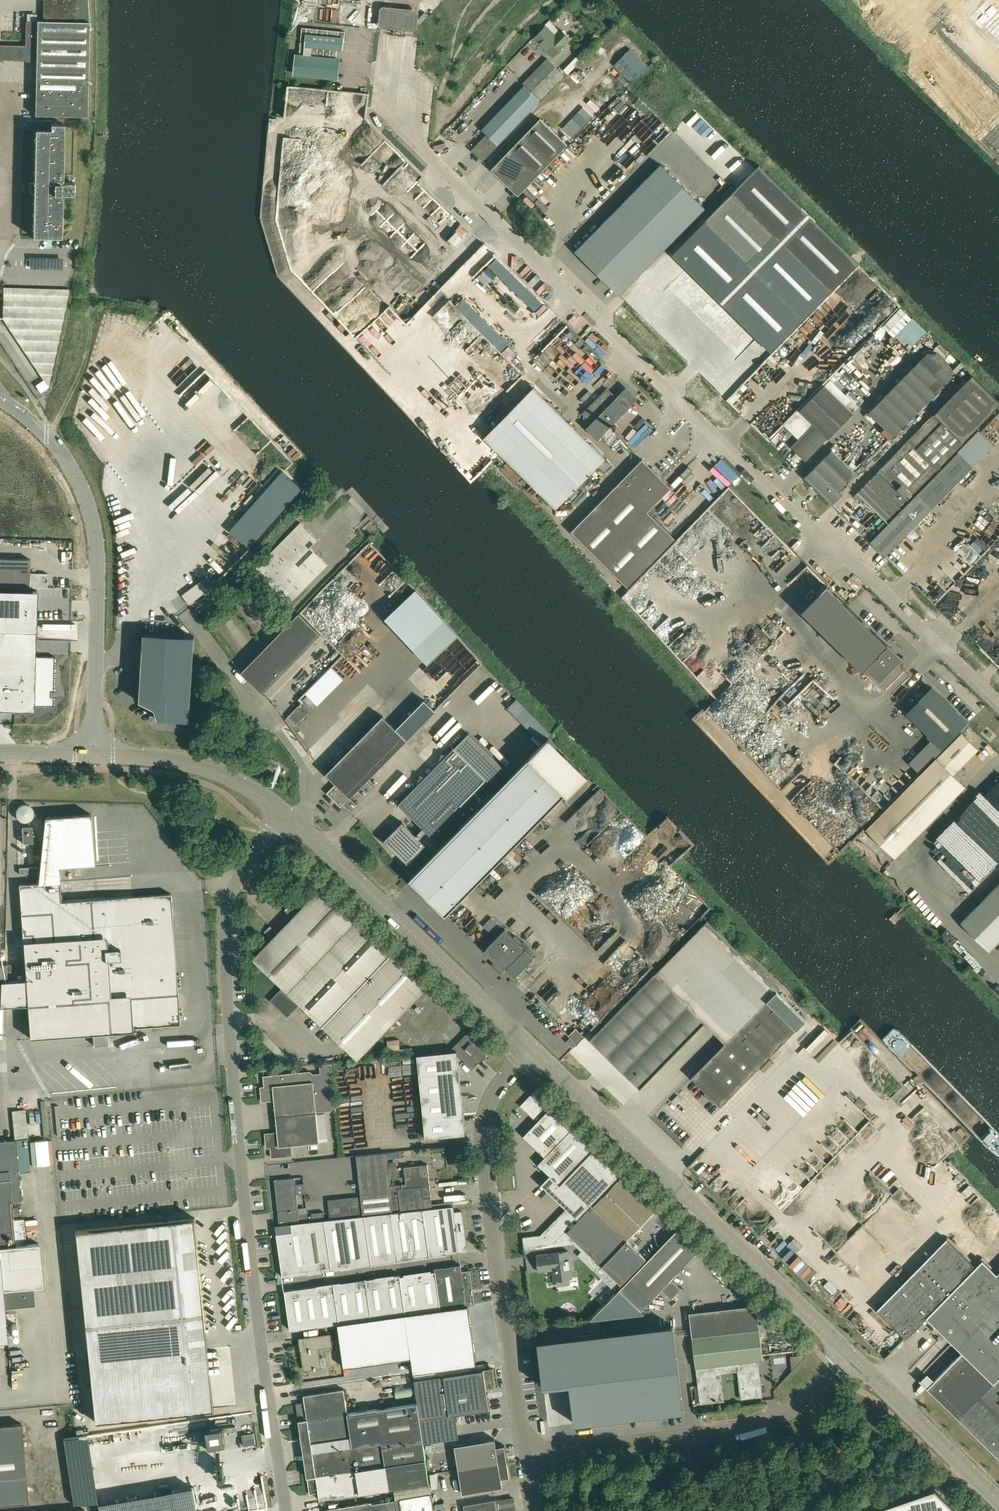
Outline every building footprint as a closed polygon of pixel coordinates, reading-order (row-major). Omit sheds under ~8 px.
[(37,104),(37,116),(40,116),(80,117),(89,117),(89,104),(90,69),(90,22),(88,0),(45,0),(45,21),(37,21),(37,22),(27,23),(27,46),(4,46),(0,46),(0,59),(37,59),(38,68),(37,104)] [(419,15),(418,13),(384,10),(382,11),(380,29),(382,32),(415,36),(418,33),(418,29),(419,15)] [(550,52),(551,51),(557,56),(567,46),(566,45),(572,39),(562,29),(560,31),(556,36),(547,27),(536,39),(550,52)] [(304,56),(336,59),(336,58),(337,51),(337,50),(343,50),(344,42),(344,39),(345,32),(302,28),(299,54),(304,55),(304,56)] [(631,82),(648,65),(631,49),(614,65),(631,82)] [(578,56),(564,71),(568,75),(582,61),(578,56)] [(487,134),(498,145),(540,102),(540,101),(525,86),(482,129),(487,134)] [(541,119),(525,135),(552,162),(568,145),(541,119)] [(33,193),(33,214),(32,236),(62,237),(62,215),(63,192),(74,192),(74,183),(63,182),(64,130),(64,124),(40,123),(40,129),(35,129),(34,183),(33,193)] [(472,150),(483,161),(499,145),(498,145),(487,134),(485,136),(477,145),(473,149),(472,150)] [(552,162),(525,135),(491,169),(502,180),(507,185),(509,187),(518,196),(552,162)] [(575,252),(596,273),(665,204),(683,186),(661,165),(621,205),(575,251),(575,252)] [(703,223),(775,294),(714,357),(735,378),(825,287),(830,292),(859,263),(760,165),(703,223)] [(618,295),(618,294),(687,225),(704,207),(683,186),(665,204),(596,273),(618,295)] [(455,229),(447,237),(454,244),(462,236),(455,229)] [(952,376),(952,368),(936,353),(927,352),(868,413),(893,437),(952,376)] [(934,414),(962,442),(998,404),(998,401),(972,375),(934,414)] [(814,424),(828,438),(853,413),(825,385),(800,411),(814,424)] [(532,388),(484,438),(555,508),(604,457),(532,388)] [(636,418),(627,409),(616,398),(607,389),(583,414),(592,423),(587,428),(598,439),(609,427),(615,421),(624,430),(636,418)] [(727,401),(741,415),(749,408),(746,406),(749,403),(737,391),(727,401)] [(934,414),(895,454),(924,482),(962,442),(934,414)] [(802,456),(806,460),(828,438),(814,424),(792,447),(793,448),(797,452),(802,456)] [(994,446),(979,431),(870,542),(875,547),(882,554),(885,557),(973,467),(994,446)] [(814,487),(819,492),(832,504),(843,493),(840,490),(856,474),(831,449),(804,477),(814,487)] [(895,454),(855,495),(882,521),(884,523),(924,482),(895,454)] [(648,511),(671,488),(642,459),(571,532),(629,589),(677,540),(648,511)] [(858,505),(862,501),(855,495),(852,498),(858,505)] [(318,540),(301,523),(301,522),(254,569),(289,604),(328,565),(311,548),(318,540)] [(47,588),(48,573),(30,573),(30,559),(0,558),(0,586),(47,588)] [(189,605),(208,590),(201,580),(181,595),(189,605)] [(34,711),(34,706),(54,706),(55,656),(35,655),(36,630),(37,591),(0,590),(0,710),(34,711)] [(321,634),(299,613),(241,672),(263,693),(321,634)] [(138,692),(137,701),(152,708),(156,718),(163,719),(190,721),(195,637),(141,633),(138,692)] [(865,667),(864,667),(879,682),(902,659),(892,649),(887,644),(865,667)] [(968,723),(932,687),(906,713),(942,749),(968,723)] [(288,717),(296,725),(311,710),(303,701),(288,717)] [(341,806),(344,804),(351,797),(408,739),(384,716),(327,773),(336,783),(327,792),(341,806)] [(483,789),(504,767),(468,733),(447,755),(441,754),(439,761),(441,761),(425,777),(420,775),(418,782),(419,783),(399,804),(423,828),(416,835),(403,822),(384,840),(408,863),(426,845),(420,838),(426,832),(434,839),(455,818),(462,825),(491,796),(483,789)] [(874,865),(888,851),(895,858),(965,786),(953,775),(978,749),(961,733),(866,829),(852,844),(874,865)] [(466,894),(565,793),(529,757),(491,796),(462,825),(410,879),(446,914),(466,894)] [(4,1006),(5,1006),(27,1004),(30,1038),(93,1033),(94,1045),(108,1044),(107,1032),(133,1030),(133,1027),(180,1024),(171,893),(61,901),(59,881),(58,866),(94,864),(91,814),(45,817),(38,883),(19,884),(26,979),(6,981),(6,974),(7,972),(10,972),(11,972),(11,964),(7,964),(0,964),(0,1005),(4,1006)] [(32,826),(22,826),(23,843),(33,842),(32,826)] [(316,888),(320,884),(313,877),(309,881),(316,888)] [(961,923),(990,951),(998,942),(998,884),(961,923)] [(300,1004),(357,1059),(427,985),(323,886),(253,959),(282,987),(270,1000),(287,1017),(300,1004)] [(491,917),(483,925),(493,935),(501,926),(491,917)] [(725,1042),(691,1076),(707,1091),(705,1094),(711,1100),(713,1098),(721,1105),(805,1019),(776,990),(706,921),(591,1038),(640,1086),(704,1021),(725,1042)] [(505,967),(514,977),(534,957),(526,950),(529,947),(524,942),(523,943),(516,935),(514,937),(505,929),(487,947),(488,947),(485,950),(484,949),(483,951),(494,962),(495,961),(503,969),(505,967)] [(471,1067),(490,1047),(470,1028),(451,1048),(458,1055),(471,1067)] [(569,1035),(578,1044),(585,1037),(576,1028),(569,1035)] [(570,1037),(566,1041),(573,1048),(577,1044),(570,1037)] [(459,1071),(458,1055),(451,1048),(448,1051),(417,1054),(419,1075),(459,1071)] [(273,1100),(275,1116),(316,1112),(335,1110),(331,1063),(321,1064),(322,1074),(314,1075),(310,1071),(263,1076),(264,1091),(261,1092),(261,1101),(273,1100)] [(419,1075),(421,1096),(461,1092),(459,1071),(419,1075)] [(522,1105),(538,1121),(552,1106),(536,1090),(522,1105)] [(421,1096),(423,1117),(463,1113),(461,1092),(421,1096)] [(586,1139),(581,1134),(552,1106),(538,1121),(524,1136),(546,1157),(539,1164),(550,1175),(542,1184),(567,1208),(541,1235),(524,1237),(523,1237),(524,1246),(525,1246),(553,1243),(577,1218),(586,1209),(621,1172),(586,1139)] [(25,1109),(12,1110),(15,1140),(27,1139),(28,1139),(25,1109)] [(316,1114),(316,1112),(275,1116),(276,1132),(265,1133),(266,1142),(270,1142),(271,1158),(292,1155),(291,1145),(319,1142),(328,1141),(326,1113),(316,1114)] [(463,1113),(423,1117),(425,1137),(465,1133),(463,1113)] [(4,1347),(3,1340),(8,1339),(5,1309),(35,1306),(34,1287),(43,1286),(39,1244),(27,1245),(24,1219),(14,1220),(13,1216),(19,1215),(18,1206),(12,1207),(12,1201),(22,1200),(19,1172),(30,1171),(27,1139),(15,1140),(0,1141),(0,1348),(4,1347)] [(362,1215),(392,1212),(392,1210),(389,1185),(386,1152),(356,1155),(362,1215)] [(396,1162),(389,1162),(390,1171),(397,1170),(396,1162)] [(430,1193),(428,1173),(427,1164),(404,1166),(405,1175),(405,1183),(401,1184),(389,1185),(392,1210),(396,1210),(400,1209),(431,1206),(431,1202),(430,1193)] [(294,1177),(285,1178),(274,1180),(277,1211),(278,1224),(298,1222),(308,1221),(307,1214),(298,1214),(294,1177)] [(648,1255),(629,1238),(656,1210),(621,1177),(569,1232),(622,1282),(648,1255)] [(346,1204),(329,1206),(330,1216),(361,1213),(360,1202),(352,1203),(352,1199),(345,1200),(346,1204)] [(453,1206),(364,1215),(370,1264),(467,1250),(461,1211),(454,1212),(453,1206)] [(282,1276),(370,1264),(364,1215),(325,1220),(313,1221),(291,1223),(292,1232),(276,1233),(282,1276)] [(215,1409),(207,1337),(195,1218),(75,1230),(94,1421),(191,1411),(215,1409)] [(660,1290),(700,1249),(678,1228),(620,1290),(641,1310),(651,1300),(661,1310),(671,1300),(660,1290)] [(559,1237),(560,1245),(579,1242),(566,1230),(559,1237)] [(554,1280),(572,1278),(569,1251),(537,1255),(539,1268),(553,1266),(554,1280)] [(927,1317),(962,1352),(976,1338),(998,1360),(998,1270),(996,1273),(982,1260),(976,1266),(975,1266),(975,1267),(962,1281),(961,1280),(961,1281),(948,1295),(947,1294),(947,1295),(934,1309),(933,1309),(933,1310),(926,1317),(927,1317)] [(434,1272),(439,1309),(469,1305),(474,1304),(470,1270),(461,1271),(460,1265),(434,1268),(434,1272)] [(434,1272),(417,1274),(422,1311),(439,1309),(434,1272)] [(400,1274),(368,1279),(373,1318),(406,1314),(400,1277),(400,1274)] [(406,1314),(422,1311),(417,1274),(400,1277),(406,1314)] [(368,1279),(335,1283),(341,1323),(373,1318),(368,1279)] [(290,1330),(341,1323),(335,1283),(284,1290),(290,1330)] [(341,1323),(338,1323),(345,1369),(412,1359),(414,1373),(478,1364),(469,1305),(439,1309),(422,1311),(406,1314),(373,1318),(341,1323)] [(732,1333),(759,1330),(757,1310),(756,1305),(729,1308),(732,1333)] [(721,1373),(728,1373),(727,1365),(758,1361),(763,1360),(759,1330),(732,1333),(729,1308),(689,1312),(690,1318),(692,1338),(699,1393),(700,1404),(725,1401),(721,1373)] [(673,1325),(538,1341),(538,1342),(543,1387),(544,1387),(570,1384),(574,1424),(683,1411),(673,1325)] [(304,1369),(308,1369),(321,1367),(319,1348),(333,1346),(331,1334),(312,1336),(302,1338),(304,1349),(301,1349),(304,1369)] [(927,1388),(998,1458),(998,1360),(976,1338),(962,1352),(934,1380),(927,1388)] [(805,1354),(790,1355),(792,1370),(805,1356),(805,1354)] [(761,1387),(758,1361),(727,1365),(728,1373),(737,1371),(740,1399),(762,1397),(761,1387)] [(489,1409),(486,1390),(496,1388),(493,1368),(415,1380),(424,1442),(458,1438),(455,1414),(458,1413),(489,1409)] [(394,1387),(396,1398),(416,1395),(414,1384),(394,1387)] [(296,1404),(299,1421),(347,1414),(344,1389),(303,1395),(304,1403),(296,1404)] [(307,1477),(378,1466),(426,1459),(418,1403),(347,1414),(351,1437),(311,1444),(312,1451),(313,1459),(305,1460),(307,1477)] [(299,1421),(301,1438),(309,1436),(311,1444),(351,1437),(347,1414),(299,1421)] [(24,1450),(22,1423),(0,1425),(0,1452),(24,1450)] [(206,1430),(209,1447),(226,1444),(223,1427),(206,1430)] [(254,1433),(242,1435),(244,1446),(255,1444),(254,1433)] [(507,1461),(506,1461),(505,1455),(506,1455),(505,1445),(496,1447),(495,1439),(455,1445),(458,1470),(507,1461)] [(24,1450),(0,1452),(0,1478),(26,1476),(24,1450)] [(429,1483),(426,1459),(378,1466),(382,1490),(429,1483)] [(458,1470),(462,1493),(503,1487),(501,1479),(510,1477),(508,1468),(507,1468),(506,1462),(507,1462),(507,1461),(458,1470)] [(319,1500),(382,1490),(378,1466),(307,1477),(310,1494),(318,1492),(319,1500)] [(26,1476),(0,1478),(0,1505),(29,1502),(26,1476)] [(431,1488),(396,1493),(397,1499),(372,1504),(373,1510),(435,1510),(431,1488)] [(934,1489),(870,1510),(957,1510),(934,1489)] [(514,1498),(497,1501),(496,1499),(464,1504),(465,1510),(516,1510),(514,1498)] [(371,1502),(325,1510),(373,1510),(372,1504),(371,1502)]
